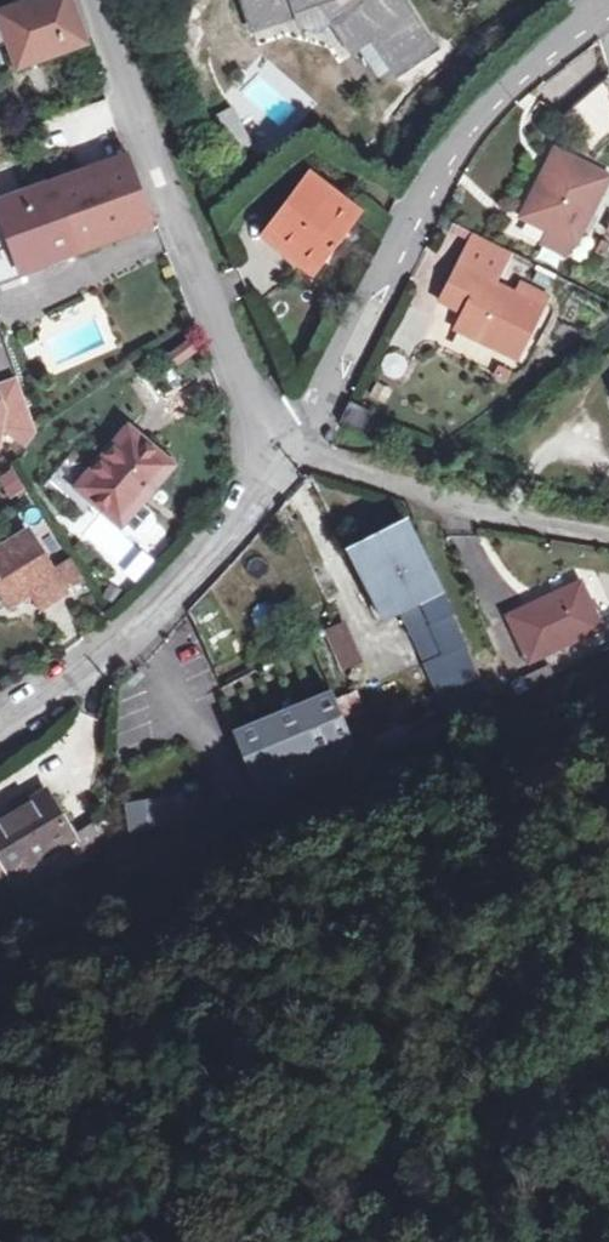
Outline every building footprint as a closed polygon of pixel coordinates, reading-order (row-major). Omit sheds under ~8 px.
[(8,44),(17,68),(83,44),(85,42),(71,0),(34,0),(20,5),(0,12),(0,47),(8,44)] [(254,26),(317,2),(347,51),(369,35),(394,72),(436,48),(404,0),(244,0),(254,26)] [(564,116),(591,151),(608,136),(608,78),(564,116)] [(47,170),(52,183),(126,157),(121,144),(47,170)] [(550,230),(572,240),(575,242),(608,177),(555,151),(522,216),(550,230)] [(126,157),(52,183),(76,253),(150,225),(126,157)] [(52,183),(0,202),(0,281),(76,253),(52,183)] [(352,214),(309,184),(270,233),(313,266),(352,214)] [(572,240),(550,230),(544,241),(566,251),(572,240)] [(473,297),(465,314),(458,329),(517,357),(546,296),(522,285),(517,294),(493,282),(508,251),(475,235),(450,286),(473,297)] [(442,304),(465,314),(473,297),(450,286),(442,304)] [(386,353),(382,373),(403,378),(407,357),(386,353)] [(14,379),(0,387),(0,427),(17,438),(17,450),(31,428),(14,379)] [(372,412),(351,401),(340,422),(362,434),(372,412)] [(78,488),(121,524),(123,522),(139,502),(171,465),(129,430),(78,488)] [(24,493),(14,469),(0,475),(0,492),(4,501),(24,493)] [(152,513),(139,502),(123,522),(136,533),(141,534),(147,535),(156,524),(155,518),(152,513)] [(348,553),(372,600),(388,592),(400,613),(442,591),(409,523),(348,553)] [(0,547),(0,589),(8,602),(32,588),(42,605),(65,591),(65,587),(89,581),(72,557),(50,569),(28,531),(0,547)] [(509,617),(531,662),(601,628),(581,584),(509,617)] [(442,591),(400,613),(426,664),(429,662),(467,645),(442,591)] [(388,592),(372,600),(383,621),(400,613),(388,592)] [(324,627),(340,673),(361,666),(346,620),(324,627)] [(467,645),(429,662),(458,723),(493,705),(492,703),(485,686),(467,645)] [(506,687),(511,696),(549,678),(546,671),(537,675),(533,673),(506,687)] [(495,681),(485,686),(492,703),(501,698),(495,681)] [(347,694),(335,699),(352,739),(348,740),(359,768),(376,762),(347,694)] [(352,739),(335,699),(333,695),(239,733),(258,777),(275,770),(288,797),(359,768),(348,740),(352,739)] [(275,770),(258,777),(269,805),(288,797),(275,770)] [(83,862),(70,841),(74,837),(49,793),(0,822),(0,858),(9,874),(12,874),(25,897),(83,862)] [(124,802),(129,835),(169,828),(164,795),(124,802)]
